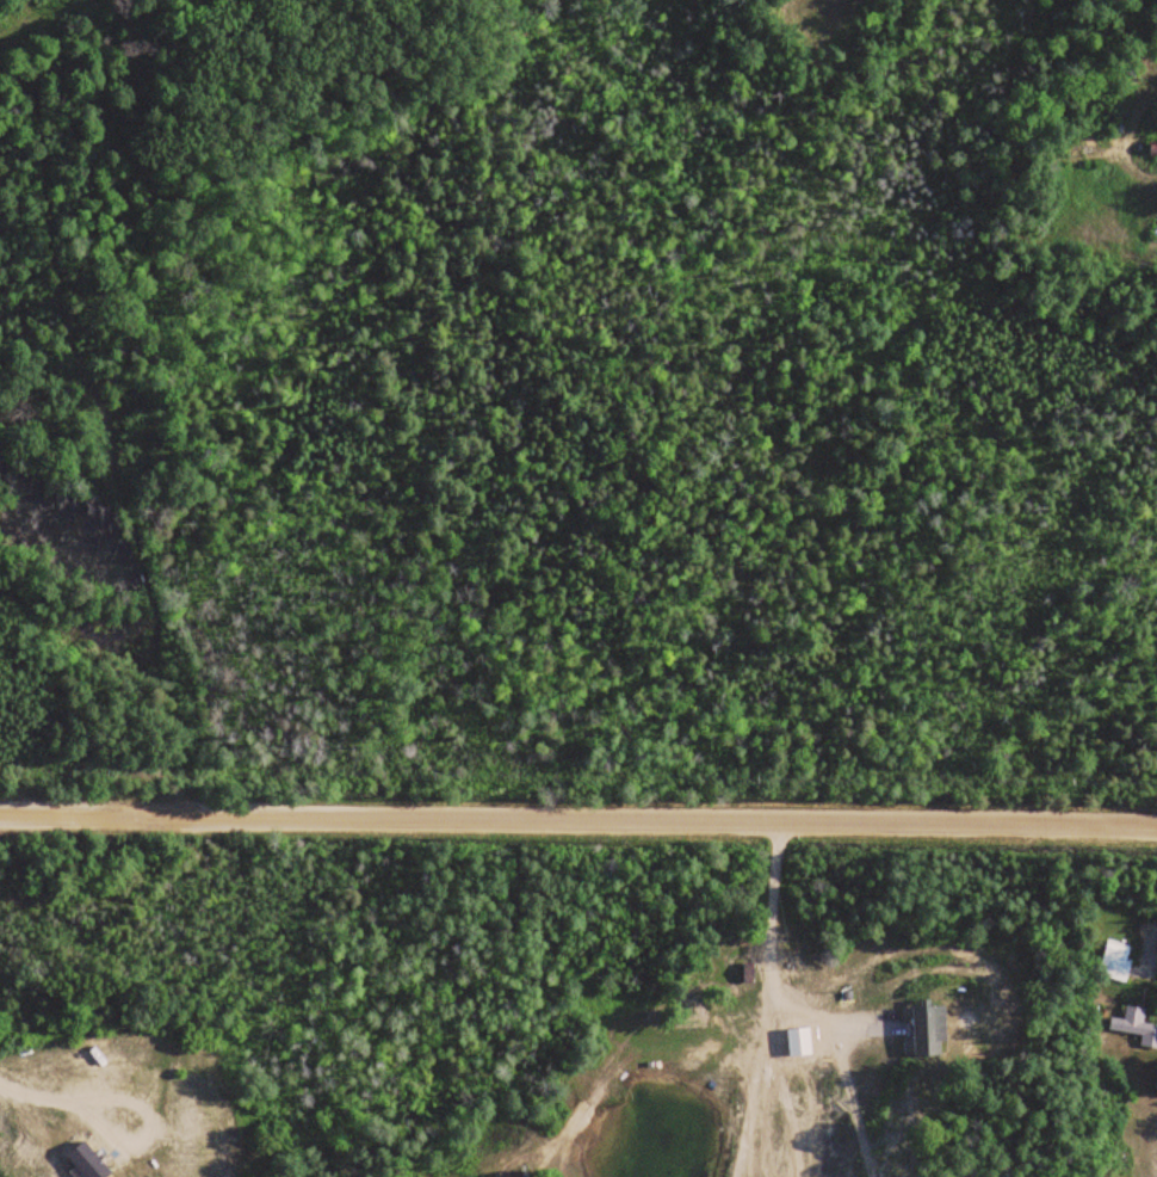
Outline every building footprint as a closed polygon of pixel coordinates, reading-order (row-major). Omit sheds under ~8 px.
[(718,936),(731,951),(739,943),(726,929),(718,936)] [(1096,976),(1123,984),(1133,947),(1106,940),(1096,976)] [(912,1006),(912,1055),(944,1055),(944,1006),(912,1006)] [(1126,1007),(1124,1020),(1110,1018),(1108,1031),(1142,1035),(1142,1041),(1156,1043),(1156,1025),(1142,1024),(1143,1009),(1126,1007)]
